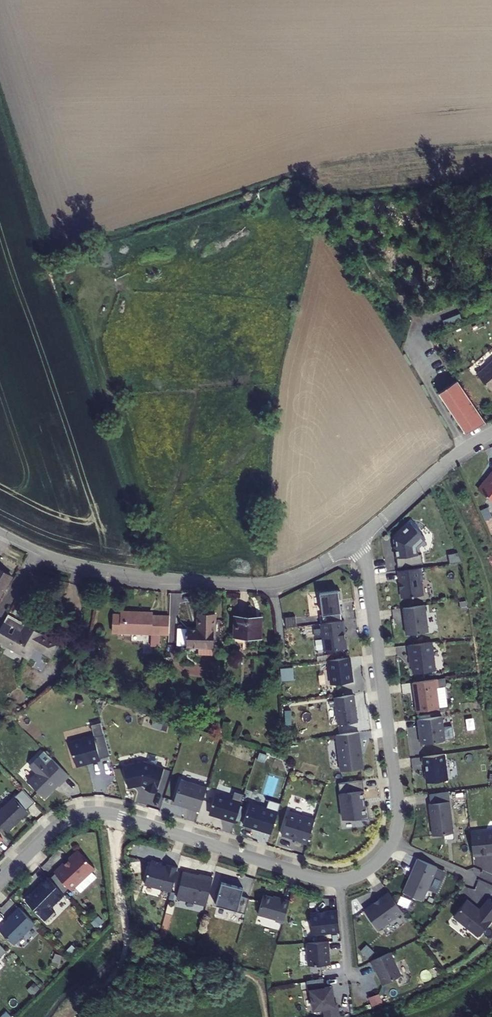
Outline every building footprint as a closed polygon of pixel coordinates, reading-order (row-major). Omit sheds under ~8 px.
[(480,372),(491,385),(491,362),(480,372)] [(489,422),(461,380),(442,392),(455,411),(458,409),(460,412),(457,414),(469,433),(489,422)] [(489,480),(488,479),(481,489),(491,497),(491,476),(489,480)] [(396,546),(399,567),(425,564),(423,554),(419,554),(418,546),(427,538),(412,523),(396,539),(397,541),(398,545),(396,546)] [(449,554),(450,564),(463,562),(459,553),(449,554)] [(404,598),(425,595),(423,582),(425,581),(423,568),(400,571),(402,583),(404,598)] [(10,575),(0,569),(0,594),(10,575)] [(320,593),(323,615),(344,612),(343,606),(341,606),(340,600),(342,599),(341,591),(320,593)] [(27,639),(35,644),(41,634),(57,643),(65,629),(15,601),(1,626),(13,632),(9,638),(23,646),(27,639)] [(173,629),(174,611),(157,610),(157,606),(126,604),(126,607),(119,606),(117,629),(125,629),(125,627),(155,629),(154,640),(162,641),(163,628),(173,629)] [(426,605),(404,608),(407,625),(407,628),(408,635),(429,632),(426,605)] [(192,624),(191,642),(202,643),(201,653),(217,654),(221,612),(203,610),(202,625),(192,624)] [(251,636),(265,638),(266,616),(239,615),(238,643),(251,643),(251,636)] [(347,649),(345,620),(321,623),(325,651),(347,649)] [(433,642),(409,646),(411,662),(413,661),(414,674),(437,671),(433,642)] [(353,682),(350,658),(329,660),(332,685),(353,682)] [(295,681),(294,667),(282,669),(283,682),(295,681)] [(438,680),(415,683),(417,698),(419,698),(419,703),(418,703),(419,712),(442,709),(438,680)] [(358,722),(355,695),(335,697),(339,725),(358,722)] [(443,717),(419,720),(420,731),(422,730),(423,744),(446,741),(443,717)] [(360,733),(359,732),(337,735),(341,771),(364,769),(362,754),(361,754),(360,749),(361,749),(360,740),(359,740),(358,733),(360,733)] [(105,734),(71,743),(77,765),(88,762),(88,760),(93,759),(93,760),(110,755),(105,734)] [(445,755),(423,757),(424,766),(426,766),(427,783),(448,781),(445,755)] [(60,785),(70,775),(63,769),(52,757),(47,763),(40,756),(30,765),(37,772),(28,781),(45,798),(55,788),(55,785),(57,783),(60,785)] [(144,761),(124,765),(129,787),(141,784),(140,783),(141,783),(147,785),(146,789),(157,792),(165,768),(144,761)] [(190,807),(200,810),(208,787),(182,779),(175,801),(191,806),(190,807)] [(365,791),(363,780),(339,783),(343,820),(355,818),(355,821),(370,819),(368,806),(365,807),(365,805),(366,805),(365,799),(363,791),(365,791)] [(226,819),(236,822),(245,794),(235,791),(233,799),(216,793),(210,812),(227,818),(226,819)] [(0,810),(0,824),(7,832),(28,812),(14,797),(0,810)] [(449,802),(429,805),(433,837),(454,834),(449,802)] [(244,824),(272,833),(279,812),(250,803),(244,824)] [(193,821),(197,810),(186,806),(182,817),(193,821)] [(290,817),(290,815),(286,814),(279,836),(290,839),(292,837),(291,827),(291,822),(290,817)] [(308,845),(314,823),(292,816),(290,817),(291,822),(291,827),(292,837),(294,840),(308,845)] [(471,834),(473,857),(491,855),(491,832),(471,834)] [(54,871),(71,890),(95,868),(79,850),(64,864),(63,863),(54,871)] [(423,901),(437,868),(418,859),(404,892),(423,901)] [(172,891),(179,867),(167,864),(166,866),(162,865),(163,863),(152,860),(145,884),(172,891)] [(178,897),(208,905),(215,878),(201,875),(201,877),(197,875),(197,874),(185,871),(178,897)] [(50,907),(65,894),(49,877),(32,892),(30,890),(26,895),(27,896),(25,898),(46,921),(55,912),(50,907)] [(473,891),(489,899),(491,893),(491,886),(479,879),(473,891)] [(244,888),(222,883),(216,905),(237,911),(237,912),(246,914),(250,898),(242,896),(244,888)] [(373,905),(365,910),(379,930),(403,912),(390,895),(389,893),(381,899),(381,900),(375,905),(374,904),(373,904),(373,905)] [(289,904),(290,902),(274,898),(264,895),(258,914),(276,920),(276,921),(284,923),(289,904)] [(479,937),(491,921),(491,902),(489,900),(480,912),(476,909),(477,908),(467,900),(454,916),(479,937)] [(19,907),(10,916),(30,928),(35,923),(19,907)] [(313,935),(340,932),(338,911),(325,912),(325,913),(311,914),(313,935)] [(0,925),(0,929),(14,943),(30,928),(10,916),(8,917),(10,919),(8,922),(3,922),(0,925)] [(330,965),(329,942),(308,943),(309,966),(330,965)] [(401,976),(390,953),(371,962),(374,970),(376,969),(383,985),(401,976)] [(335,1007),(332,987),(325,988),(311,990),(314,1010),(335,1007)] [(371,1003),(381,1001),(379,993),(369,996),(371,1003)]
